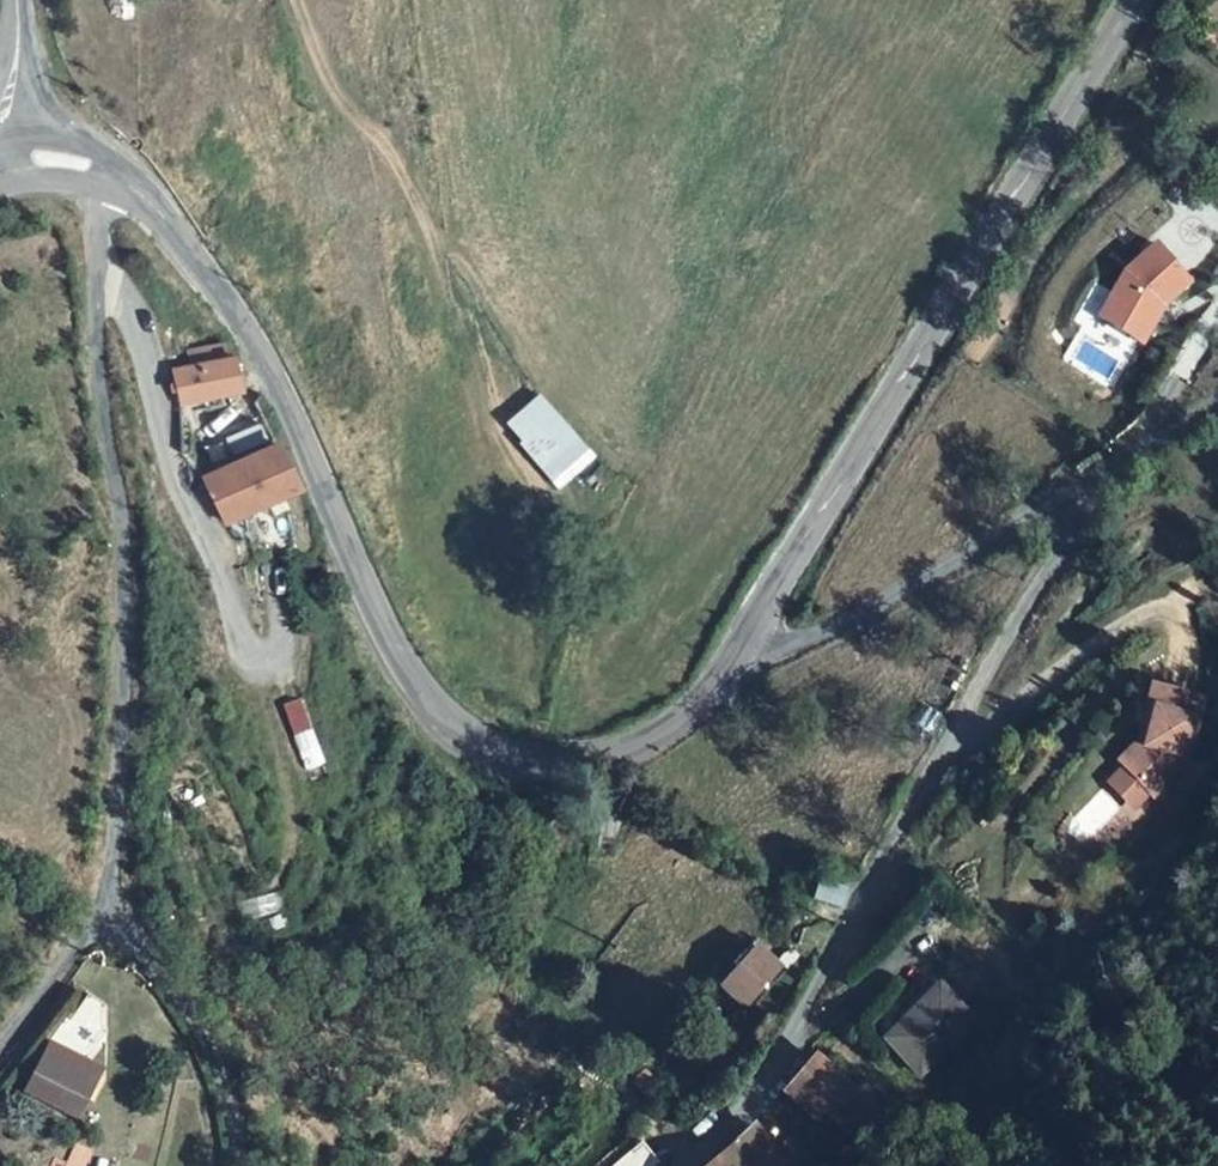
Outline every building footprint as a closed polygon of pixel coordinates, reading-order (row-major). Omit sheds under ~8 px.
[(1126,274),(1100,320),(1144,345),(1166,307),(1192,283),(1158,245),(1126,274)] [(179,414),(221,406),(222,391),(243,386),(237,354),(224,355),(221,341),(181,350),(184,364),(169,367),(179,414)] [(242,460),(261,501),(298,483),(278,442),(242,460)] [(242,460),(201,480),(205,487),(223,520),(261,501),(242,460)] [(1143,740),(1123,762),(1148,786),(1153,790),(1171,770),(1166,765),(1181,749),(1187,723),(1194,725),(1202,691),(1150,679),(1144,702),(1152,704),(1143,740)] [(1152,704),(1144,702),(1136,737),(1117,756),(1123,762),(1143,740),(1152,704)] [(1188,753),(1194,725),(1187,723),(1181,749),(1166,765),(1171,770),(1188,753)] [(1148,786),(1123,762),(1108,778),(1125,793),(1138,797),(1148,786)] [(776,978),(758,961),(723,995),(738,1012),(776,978)] [(920,1070),(973,1020),(939,990),(886,1038),(920,1070)] [(98,1038),(100,1009),(86,996),(54,1035),(81,1058),(98,1038)] [(39,1042),(28,1059),(78,1090),(89,1073),(39,1042)] [(888,1118),(817,1057),(791,1089),(819,1116),(829,1106),(853,1129),(863,1138),(888,1118)] [(78,1090),(28,1059),(7,1091),(59,1123),(78,1090)] [(760,1129),(736,1152),(747,1165),(789,1165),(781,1156),(760,1129)] [(781,1156),(789,1165),(816,1165),(818,1164),(798,1138),(781,1156)] [(65,1154),(50,1145),(41,1163),(30,1157),(25,1165),(57,1165),(65,1154)] [(736,1152),(734,1149),(715,1165),(747,1165),(736,1152)]
